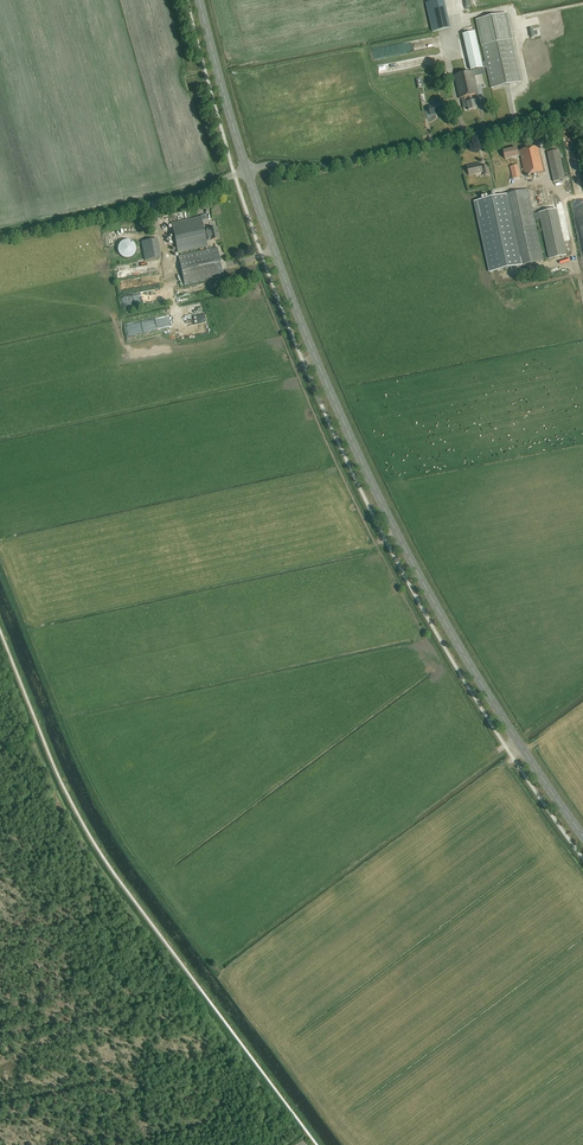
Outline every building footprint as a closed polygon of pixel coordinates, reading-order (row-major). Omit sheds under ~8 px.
[(433,32),(450,28),(444,0),(436,0),(426,2),(433,32)] [(481,56),(476,33),(464,35),(472,70),(472,71),(466,73),(463,58),(451,61),(459,99),(461,98),(463,108),(468,107),(468,110),(478,108),(476,103),(477,103),(476,96),(479,95),(475,76),(486,74),(484,68),(487,67),(491,88),(521,82),(512,40),(507,13),(476,20),(482,46),(486,62),(482,63),(481,56)] [(542,42),(527,42),(527,58),(542,58),(542,42)] [(409,69),(430,64),(428,56),(407,61),(409,69)] [(437,115),(448,113),(446,103),(437,104),(438,106),(429,108),(431,116),(437,115)] [(566,141),(570,163),(577,162),(573,140),(570,141),(570,138),(568,138),(568,141),(566,141)] [(517,148),(512,149),(503,151),(505,159),(519,156),(521,156),(525,176),(543,172),(538,147),(517,151),(517,148)] [(553,182),(566,179),(559,150),(547,153),(553,182)] [(484,175),(489,174),(487,166),(481,167),(480,164),(475,165),(467,167),(469,175),(483,172),(484,175)] [(521,177),(518,165),(510,166),(512,179),(521,177)] [(504,195),(519,265),(543,260),(535,220),(539,219),(548,259),(565,255),(555,209),(533,213),(528,190),(504,195)] [(504,195),(475,201),(472,202),(487,272),(491,271),(519,265),(504,195)] [(201,217),(171,224),(178,253),(207,247),(206,242),(211,241),(219,239),(216,227),(203,229),(201,217)] [(145,260),(159,258),(155,239),(141,242),(145,260)] [(118,248),(118,249),(118,251),(118,252),(119,253),(119,254),(120,255),(121,256),(122,257),(123,258),(124,258),(125,258),(127,258),(128,258),(129,258),(130,258),(132,257),(133,256),(133,255),(134,254),(135,253),(135,252),(136,251),(136,249),(136,248),(135,247),(135,246),(134,245),(133,244),(133,243),(132,242),(130,241),(129,241),(128,241),(127,240),(125,241),(124,241),(123,241),(122,242),(121,243),(120,244),(119,245),(119,246),(118,247),(118,248)] [(185,285),(218,278),(224,277),(217,248),(178,256),(185,285)]
